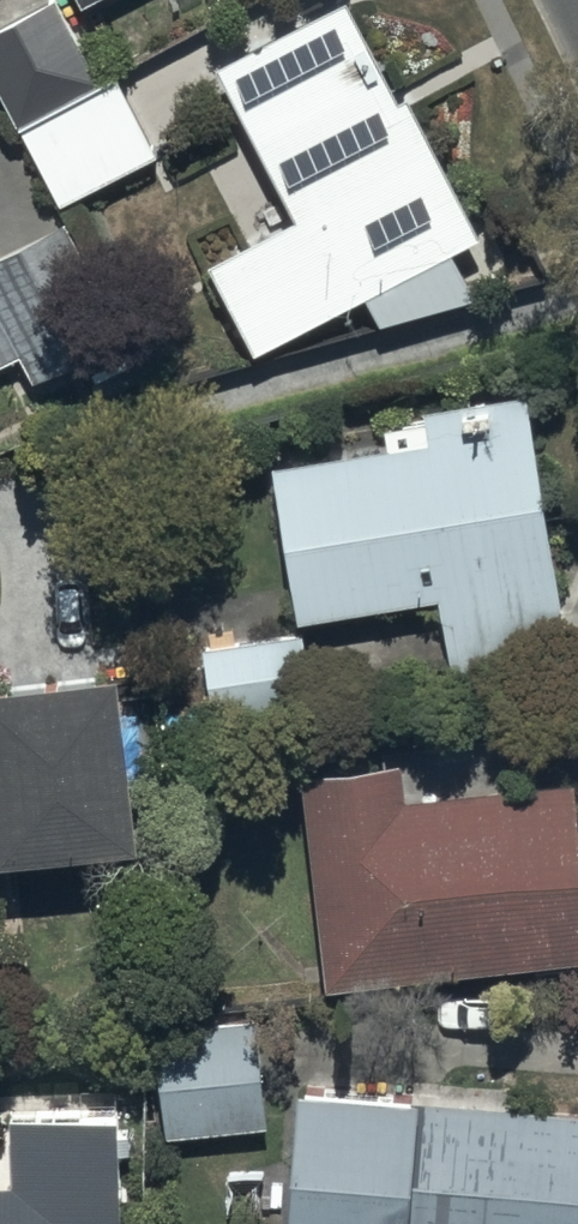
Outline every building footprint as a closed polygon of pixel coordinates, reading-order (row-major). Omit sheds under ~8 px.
[(93,66),(59,0),(31,0),(0,16),(0,84),(15,112),(93,66)] [(216,51),(292,202),(207,245),(253,338),(476,226),(401,78),(396,81),(355,0),(317,0),(216,51)] [(93,66),(15,112),(57,191),(157,138),(113,55),(93,66)] [(20,344),(31,368),(124,322),(67,207),(0,239),(0,353),(20,344)] [(427,422),(272,448),(295,603),(436,581),(451,682),(575,663),(528,378),(422,396),(427,422)] [(305,617),(202,631),(212,706),(314,693),(305,617)] [(114,643),(0,655),(0,828),(132,814),(114,643)] [(302,749),(324,969),(577,936),(577,824),(569,753),(577,752),(577,718),(561,720),(566,760),(404,782),(398,737),(302,749)] [(253,1000),(152,1012),(166,1124),(266,1112),(253,1000)] [(297,1057),(285,1223),(293,1223),(577,1223),(577,1095),(416,1084),(418,1061),(297,1057)] [(0,1173),(0,1223),(119,1223),(117,1143),(128,1143),(126,1098),(9,1101),(12,1173),(0,1173)]
